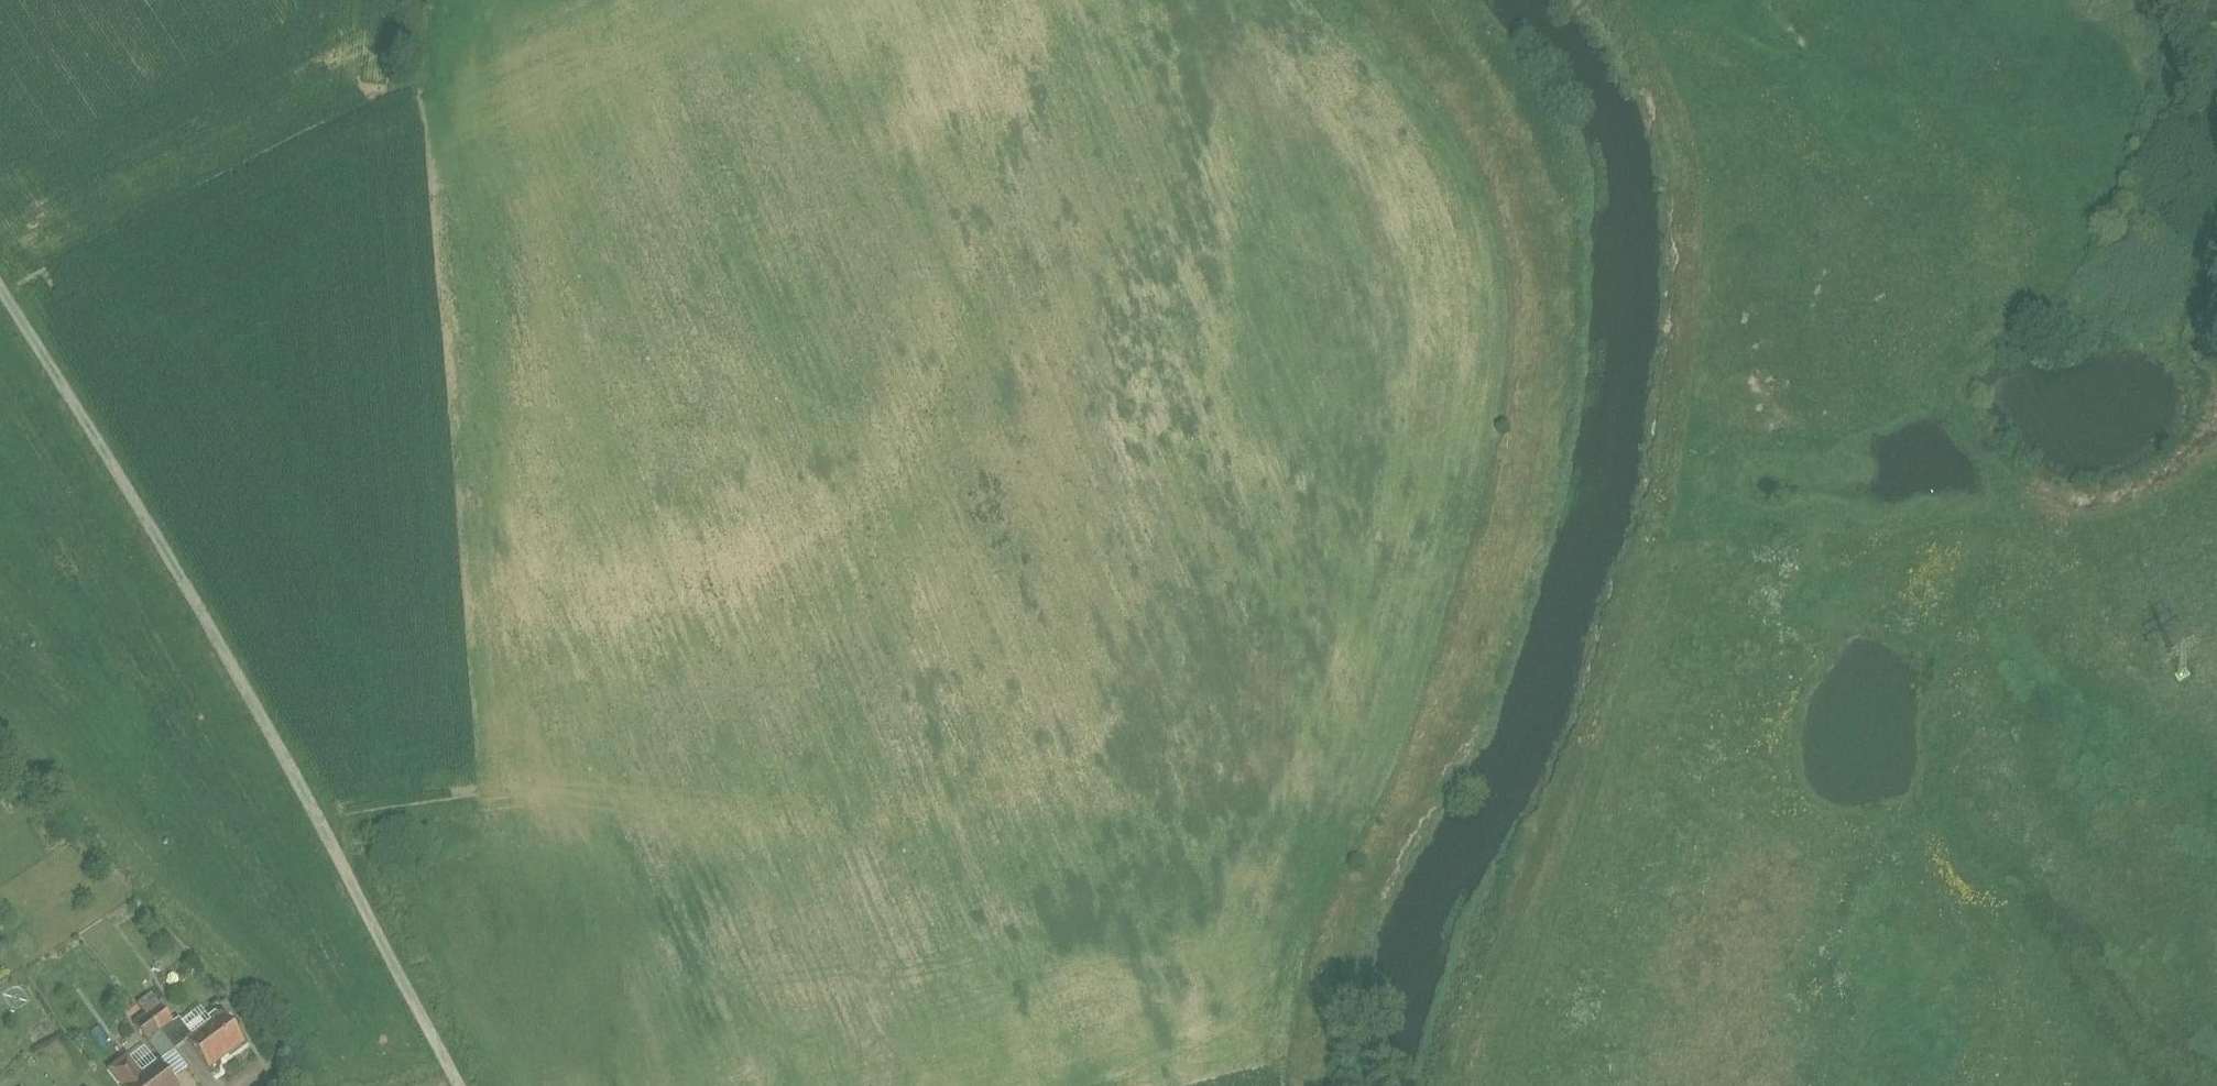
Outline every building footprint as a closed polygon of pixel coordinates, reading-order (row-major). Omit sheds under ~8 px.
[(158,1029),(173,1019),(152,990),(137,1001),(158,1029)] [(146,1039),(158,1029),(137,1001),(125,1010),(146,1039)] [(188,1039),(209,1067),(244,1040),(221,1011),(193,1033),(186,1038),(188,1039)] [(186,1038),(193,1033),(179,1015),(173,1019),(158,1029),(174,1049),(188,1039),(186,1038)] [(158,1061),(174,1049),(158,1029),(146,1039),(143,1041),(158,1061)] [(122,1085),(176,1085),(158,1062),(142,1074),(128,1054),(109,1068),(122,1085)]
